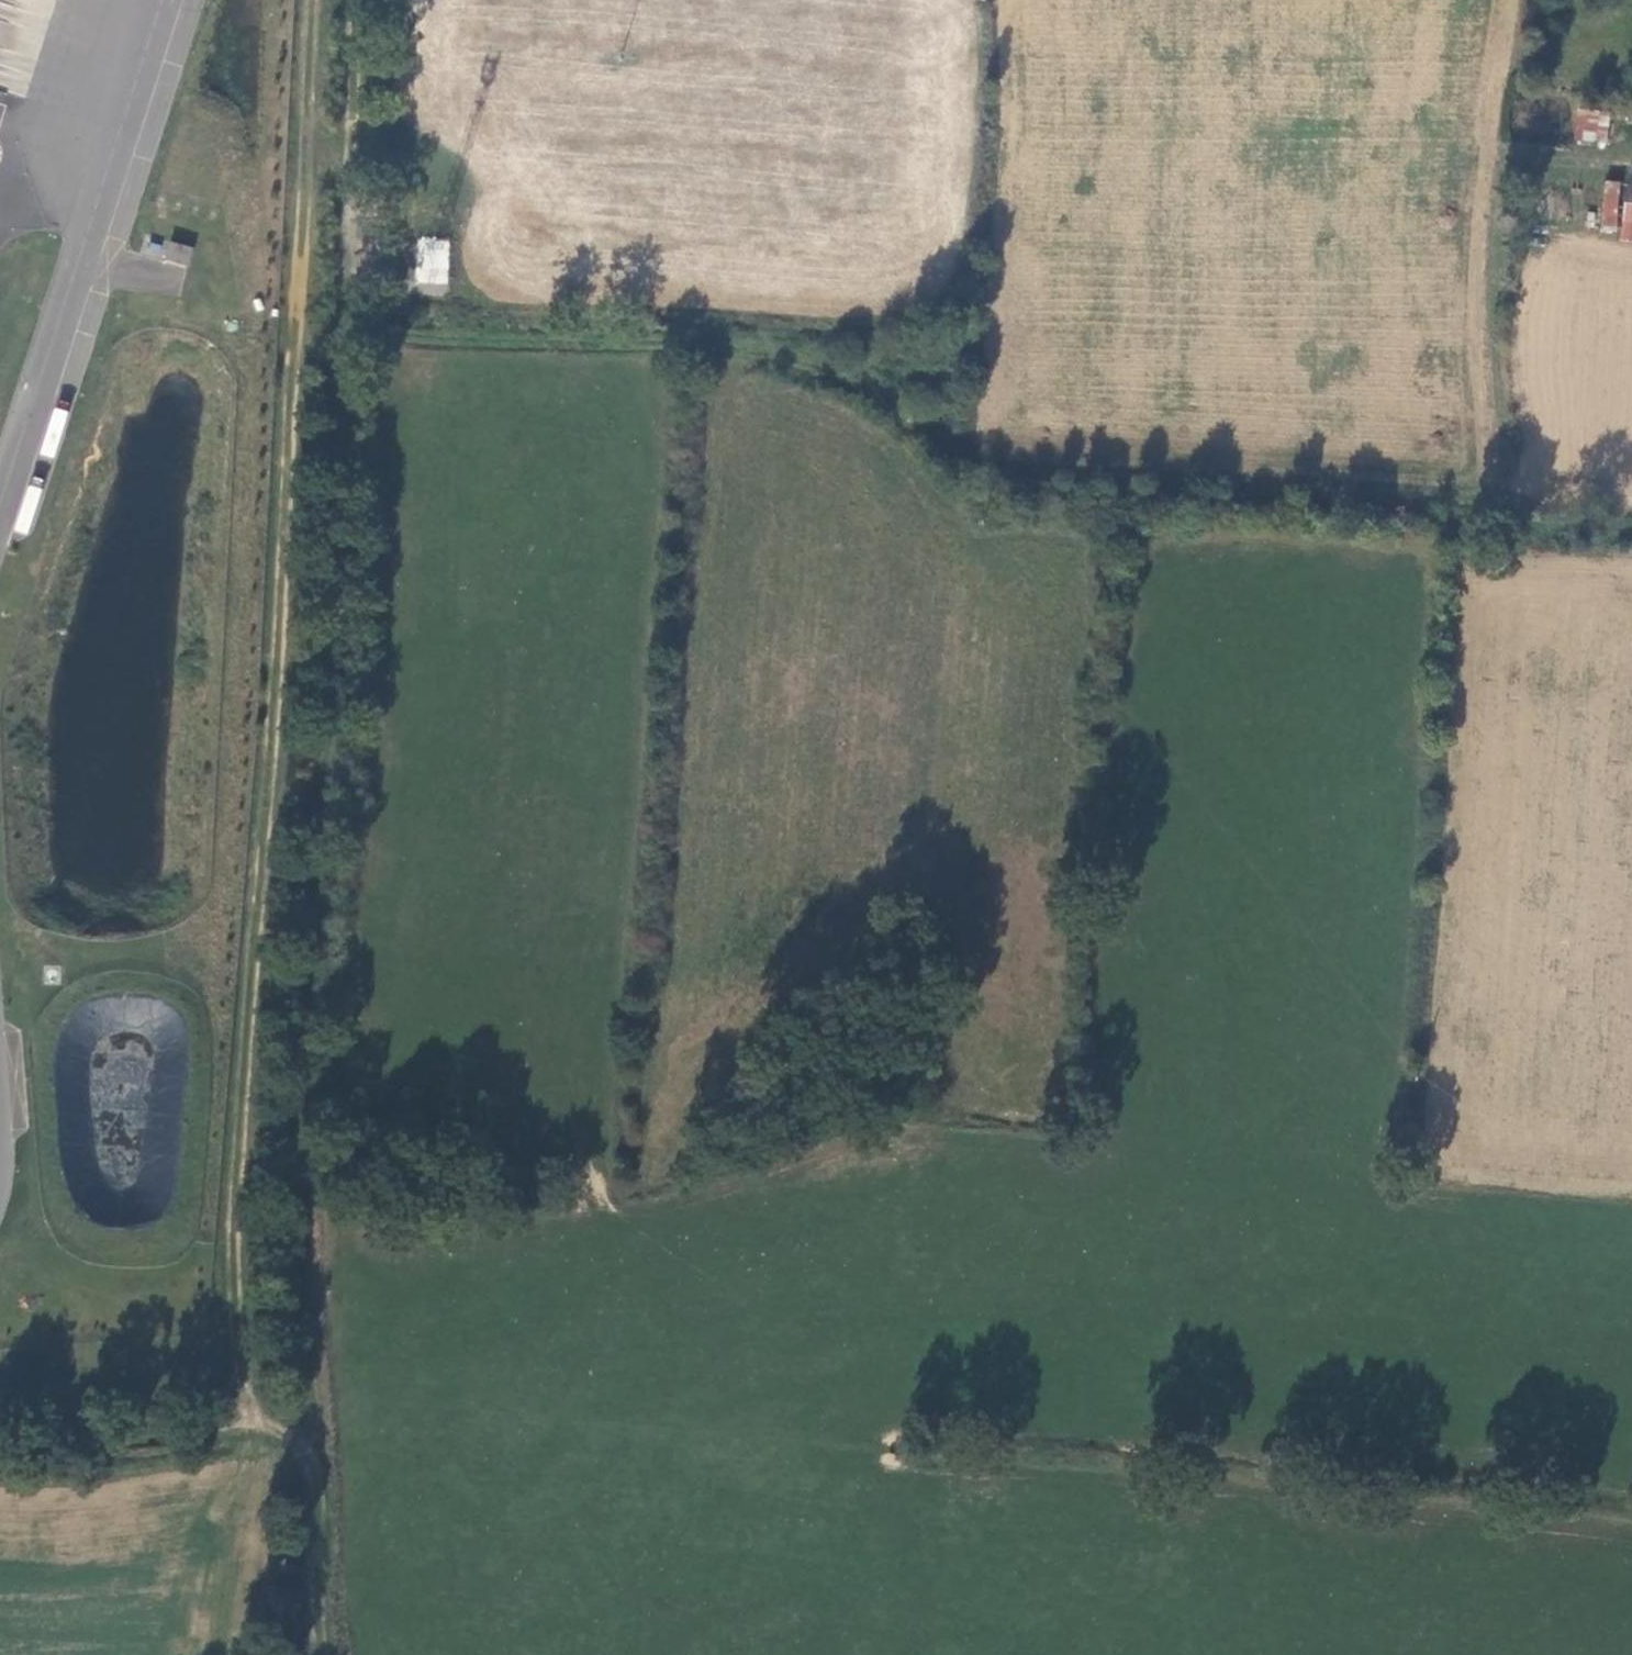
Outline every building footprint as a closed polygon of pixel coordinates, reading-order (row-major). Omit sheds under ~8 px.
[(1607,144),(1610,111),(1575,108),(1573,141),(1607,144)] [(1619,231),(1618,243),(1631,244),(1631,185),(1604,182),(1599,229),(1619,231)] [(414,283),(447,284),(449,239),(415,238),(414,283)] [(166,240),(161,259),(187,266),(192,247),(166,240)]
